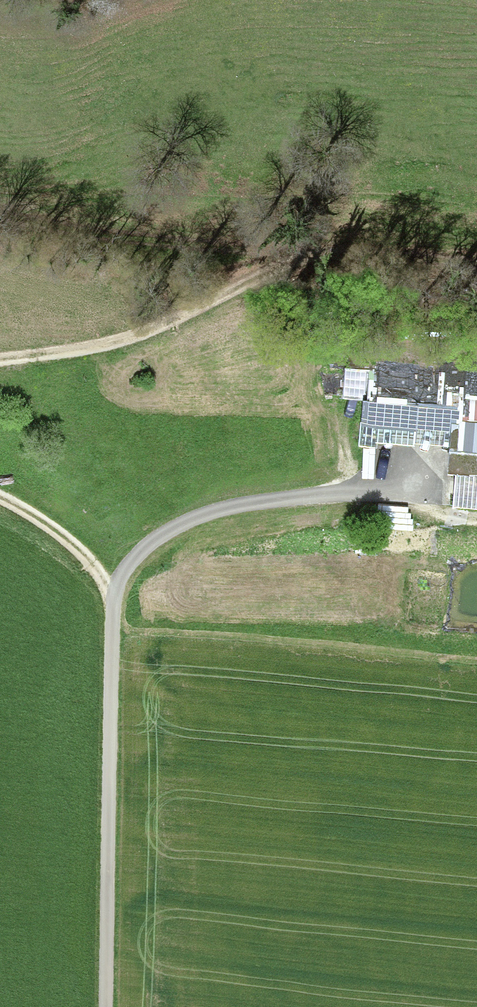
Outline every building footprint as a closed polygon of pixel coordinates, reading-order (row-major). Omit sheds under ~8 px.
[(410,390),(364,390),(364,427),(410,427),(410,390)] [(457,397),(452,467),(476,469),(476,398),(457,397)]
